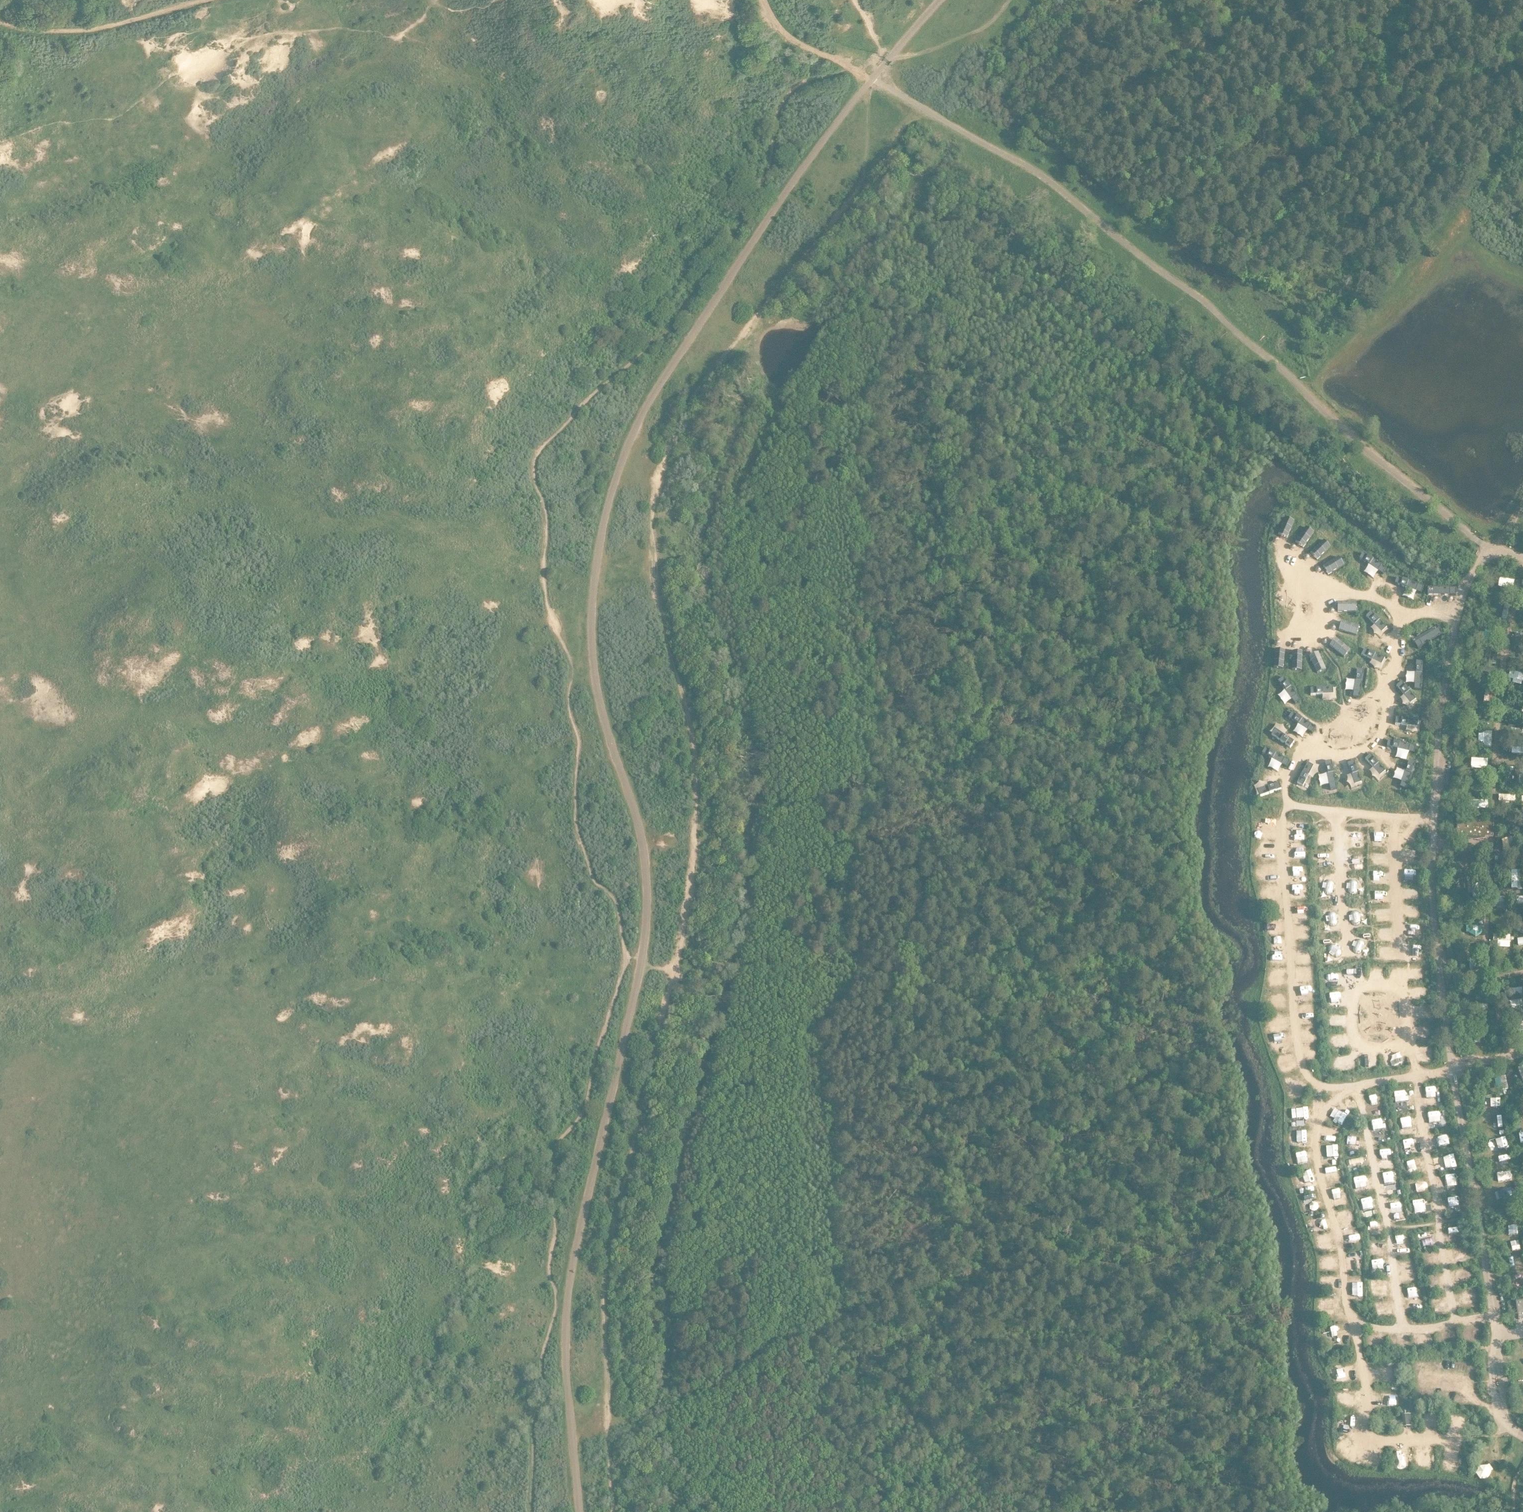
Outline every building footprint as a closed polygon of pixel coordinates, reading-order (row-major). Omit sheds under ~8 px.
[(1455,837),(1471,837),(1471,839),(1476,839),(1476,837),(1491,838),(1492,820),(1455,819),(1455,837)] [(1514,1302),(1517,1319),(1522,1318),(1522,1300),(1514,1302)]
